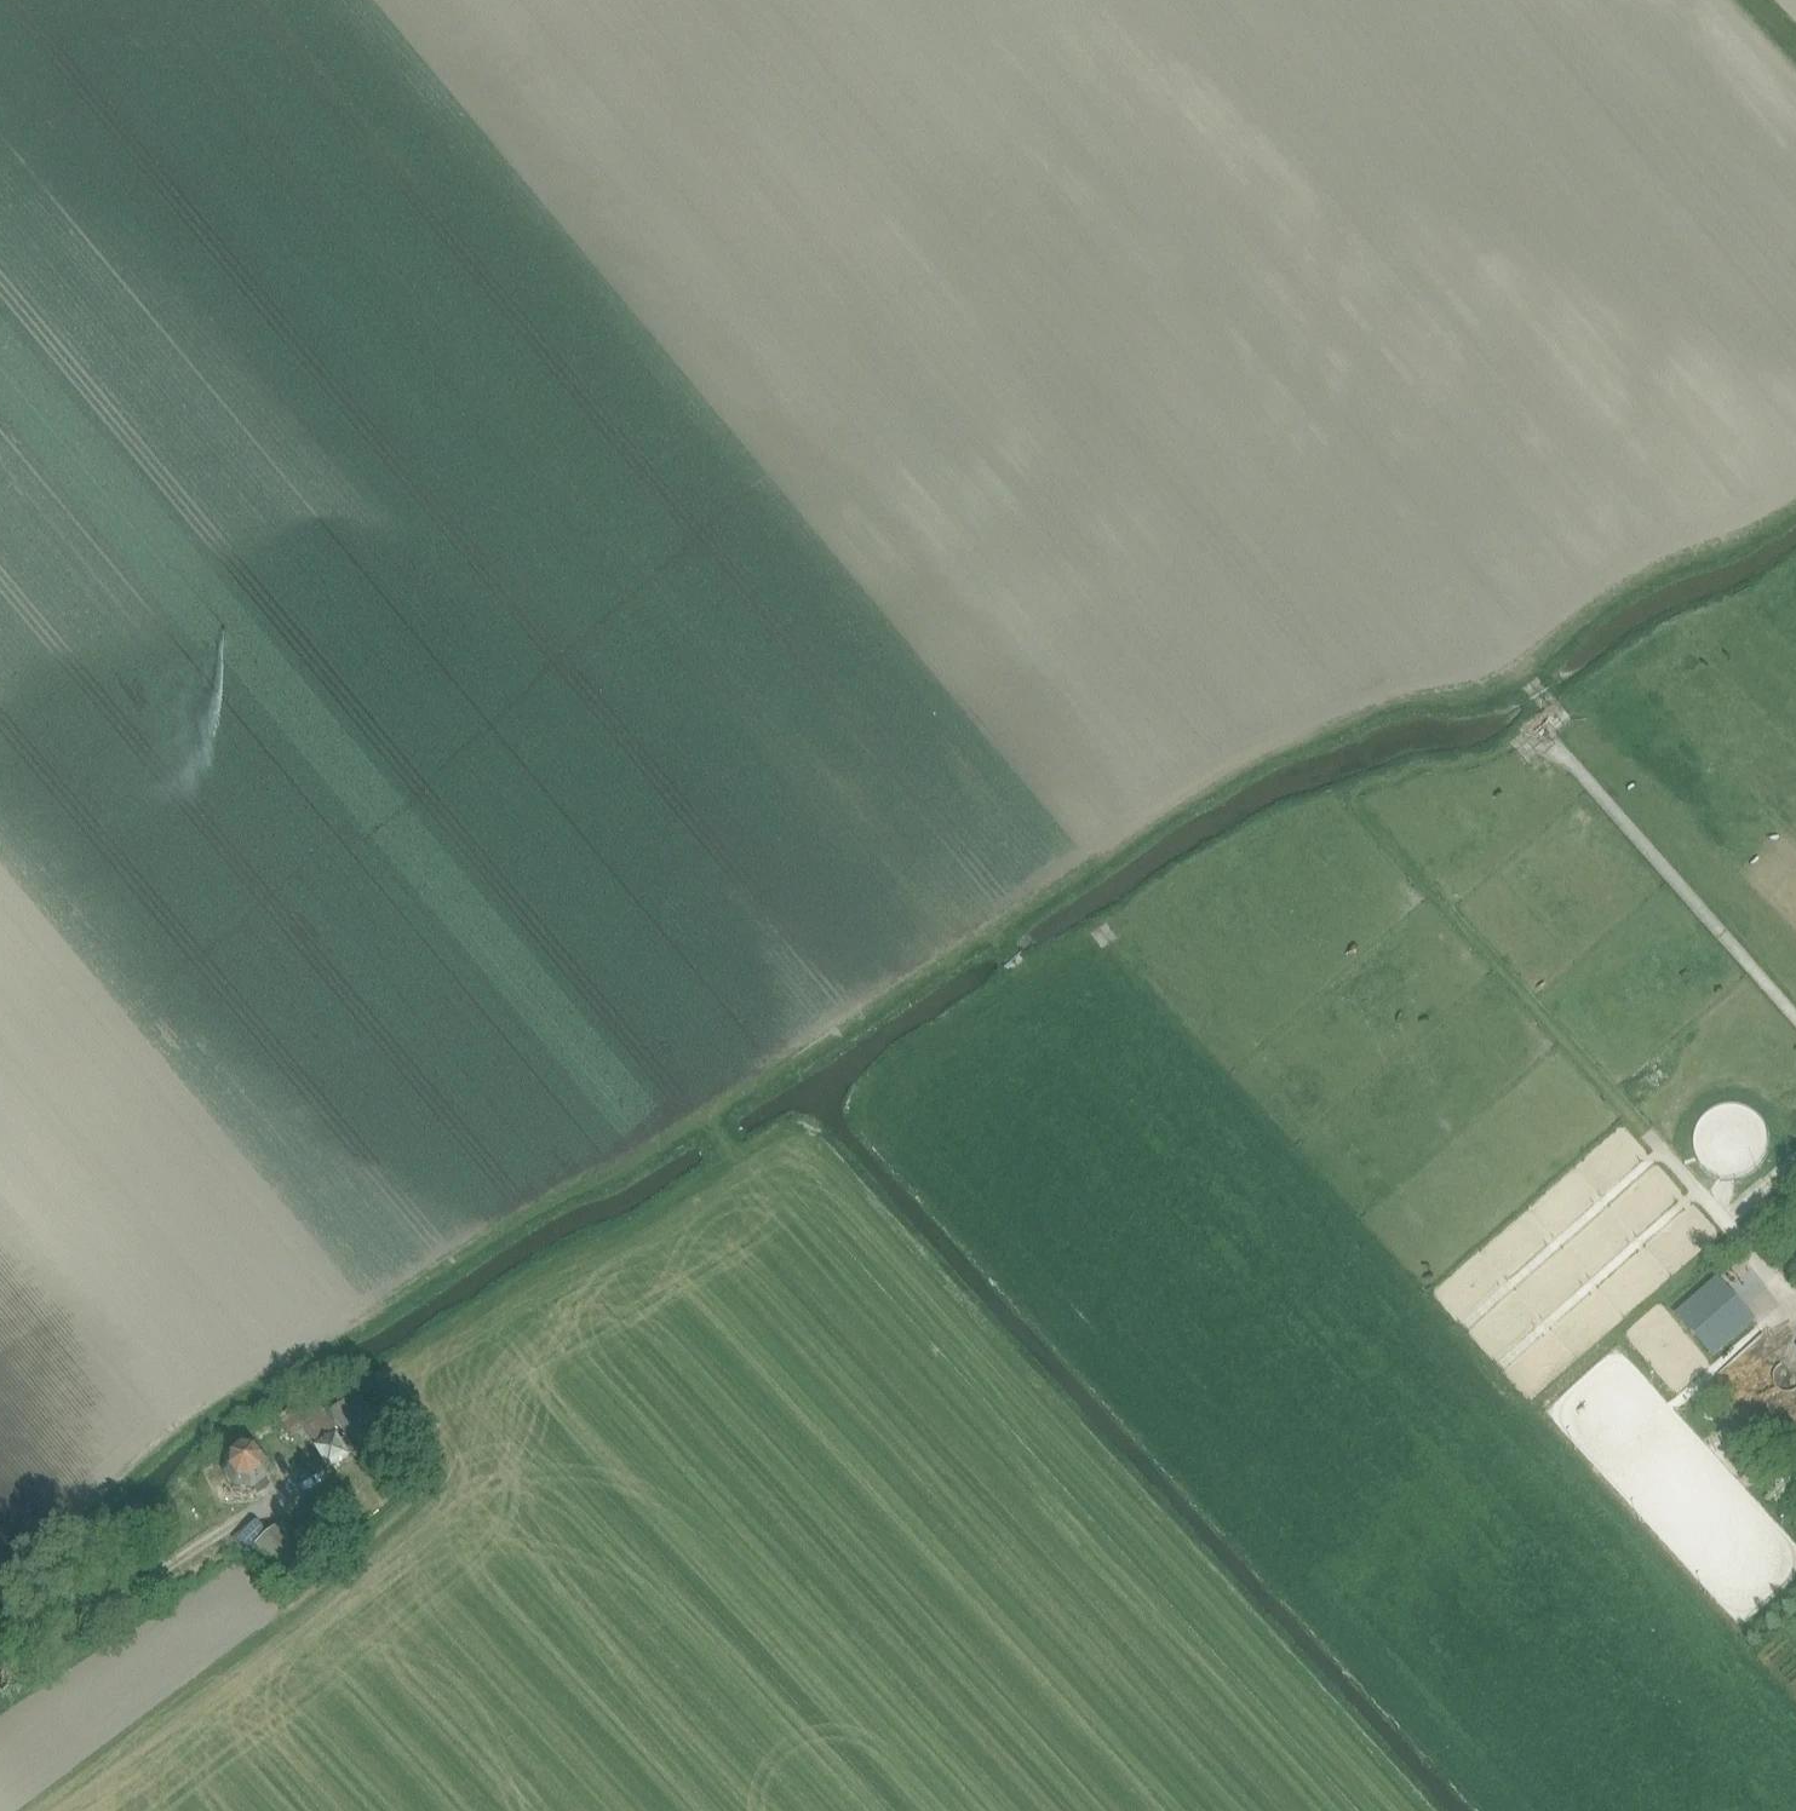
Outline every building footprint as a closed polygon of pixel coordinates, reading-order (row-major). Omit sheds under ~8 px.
[(1714,1279),(1673,1316),(1709,1356),(1750,1320),(1714,1279)] [(311,1398),(291,1411),(304,1431),(304,1432),(328,1470),(348,1457),(315,1405),(311,1398)] [(267,1479),(267,1462),(257,1449),(239,1446),(225,1457),(224,1475),(234,1487),(254,1490),(259,1496),(266,1491),(261,1484),(267,1479)] [(288,1585),(309,1565),(277,1530),(255,1550),(288,1585)]
